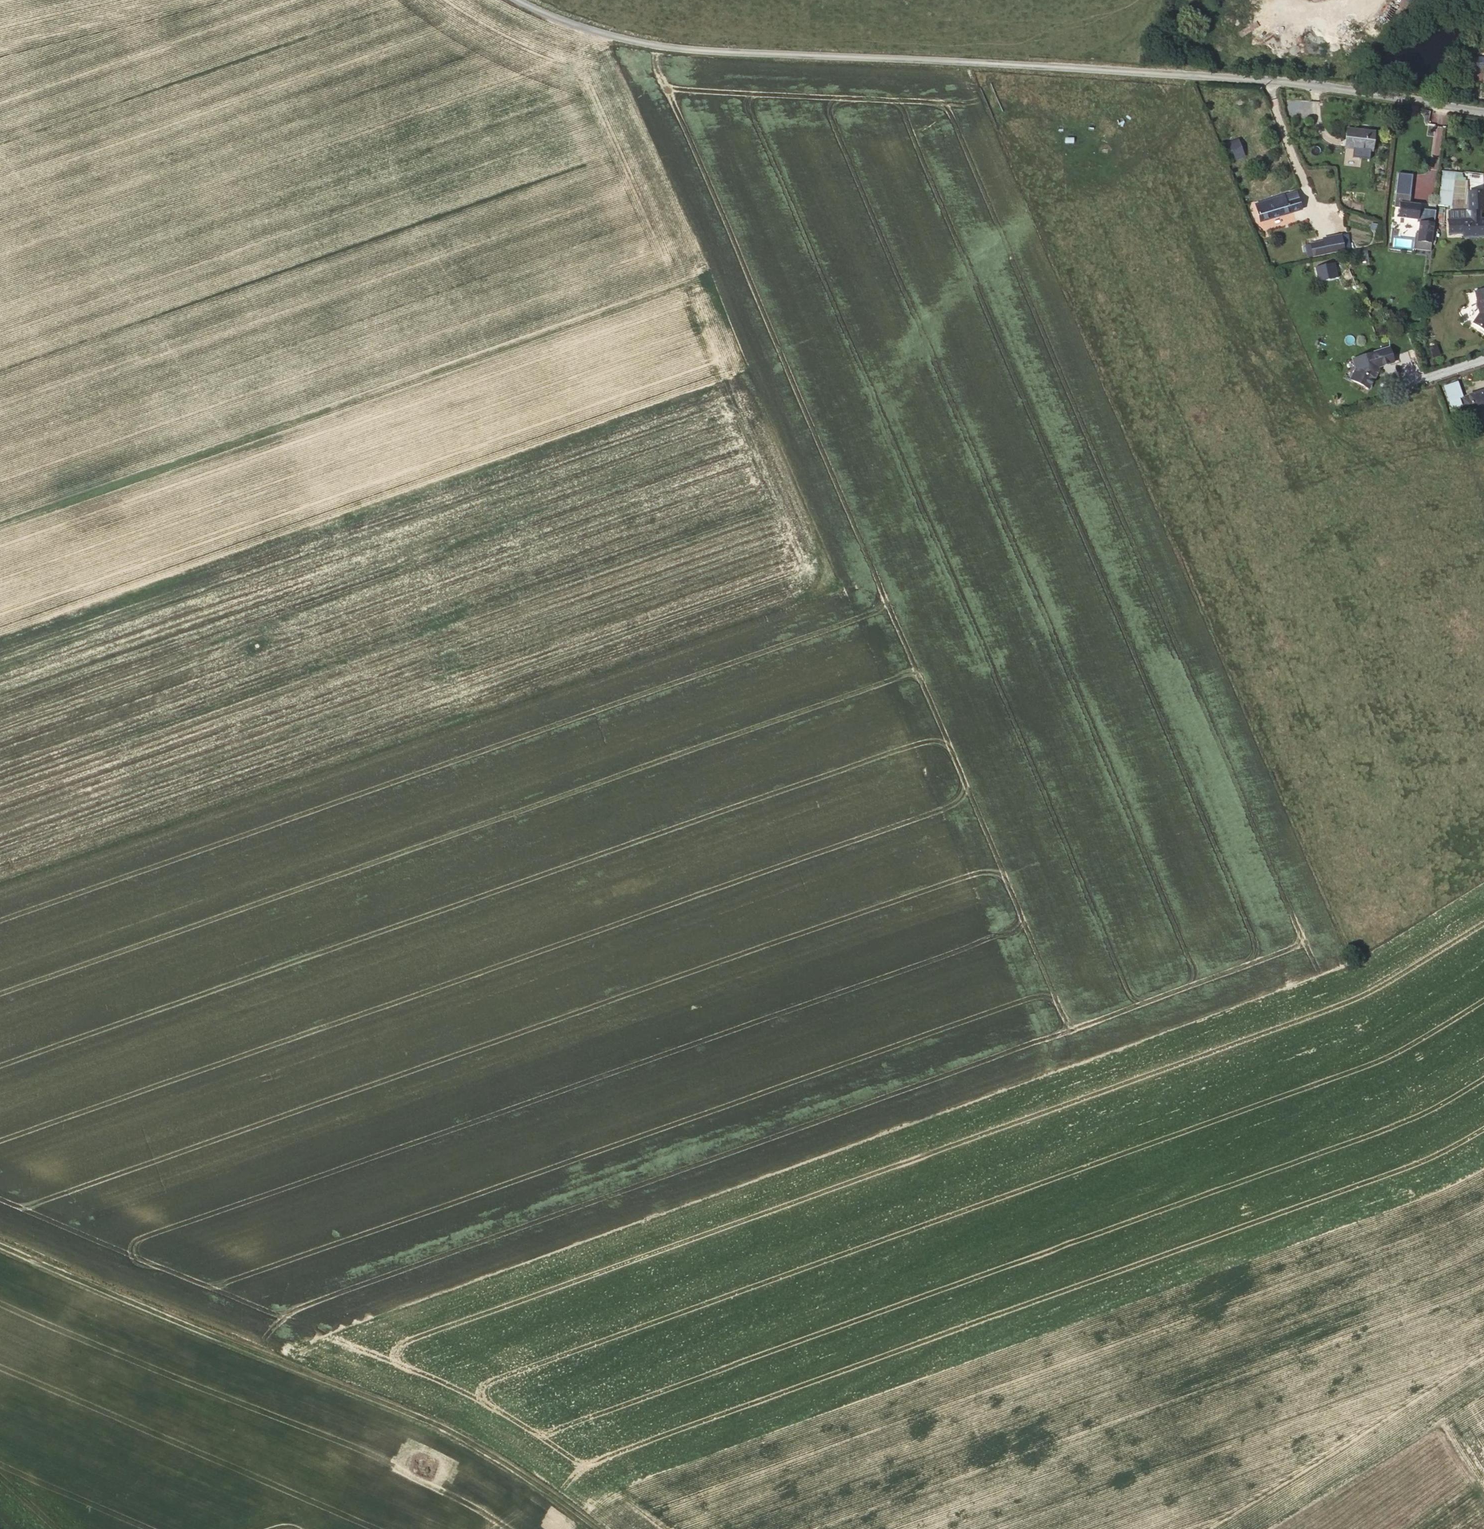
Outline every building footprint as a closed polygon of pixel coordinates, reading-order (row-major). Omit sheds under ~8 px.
[(1462,54),(1461,68),(1483,71),(1483,57),(1462,54)] [(1461,81),(1483,83),(1483,71),(1461,68),(1461,81)] [(1375,154),(1378,132),(1350,128),(1346,149),(1375,154)] [(1255,162),(1250,148),(1238,152),(1243,167),(1255,162)] [(1483,224),(1483,216),(1483,197),(1469,198),(1471,217),(1475,217),(1476,225),(1483,224)] [(1295,200),(1277,206),(1279,211),(1267,215),(1272,227),(1313,214),(1310,205),(1303,207),(1302,202),(1296,204),(1295,200)] [(1279,211),(1277,206),(1265,210),(1267,215),(1279,211)] [(1415,252),(1429,254),(1433,232),(1425,231),(1427,224),(1418,222),(1418,219),(1419,216),(1400,212),(1398,226),(1416,230),(1416,233),(1419,233),(1415,252)] [(1449,219),(1450,227),(1456,226),(1467,226),(1466,217),(1449,219)] [(1418,219),(1418,222),(1427,224),(1425,231),(1433,232),(1435,222),(1418,219)] [(1483,235),(1483,224),(1476,225),(1467,226),(1456,226),(1457,237),(1460,237),(1483,235)] [(1483,235),(1460,237),(1460,244),(1483,242),(1483,236),(1483,235)] [(1444,254),(1447,238),(1435,236),(1431,252),(1444,254)] [(1347,240),(1339,242),(1340,245),(1342,256),(1350,254),(1347,240)] [(1340,245),(1330,247),(1333,258),(1342,256),(1340,245)] [(1328,259),(1326,248),(1305,252),(1307,263),(1328,259)] [(1371,252),(1359,256),(1361,264),(1373,260),(1371,252)] [(1472,335),(1464,331),(1458,343),(1465,347),(1472,335)] [(1381,388),(1385,377),(1401,371),(1396,357),(1360,371),(1364,381),(1360,392),(1379,399),(1383,389),(1381,388)] [(1468,398),(1463,383),(1452,387),(1456,401),(1468,398)] [(1469,398),(1474,415),(1480,414),(1482,419),(1483,418),(1483,394),(1469,398)]
